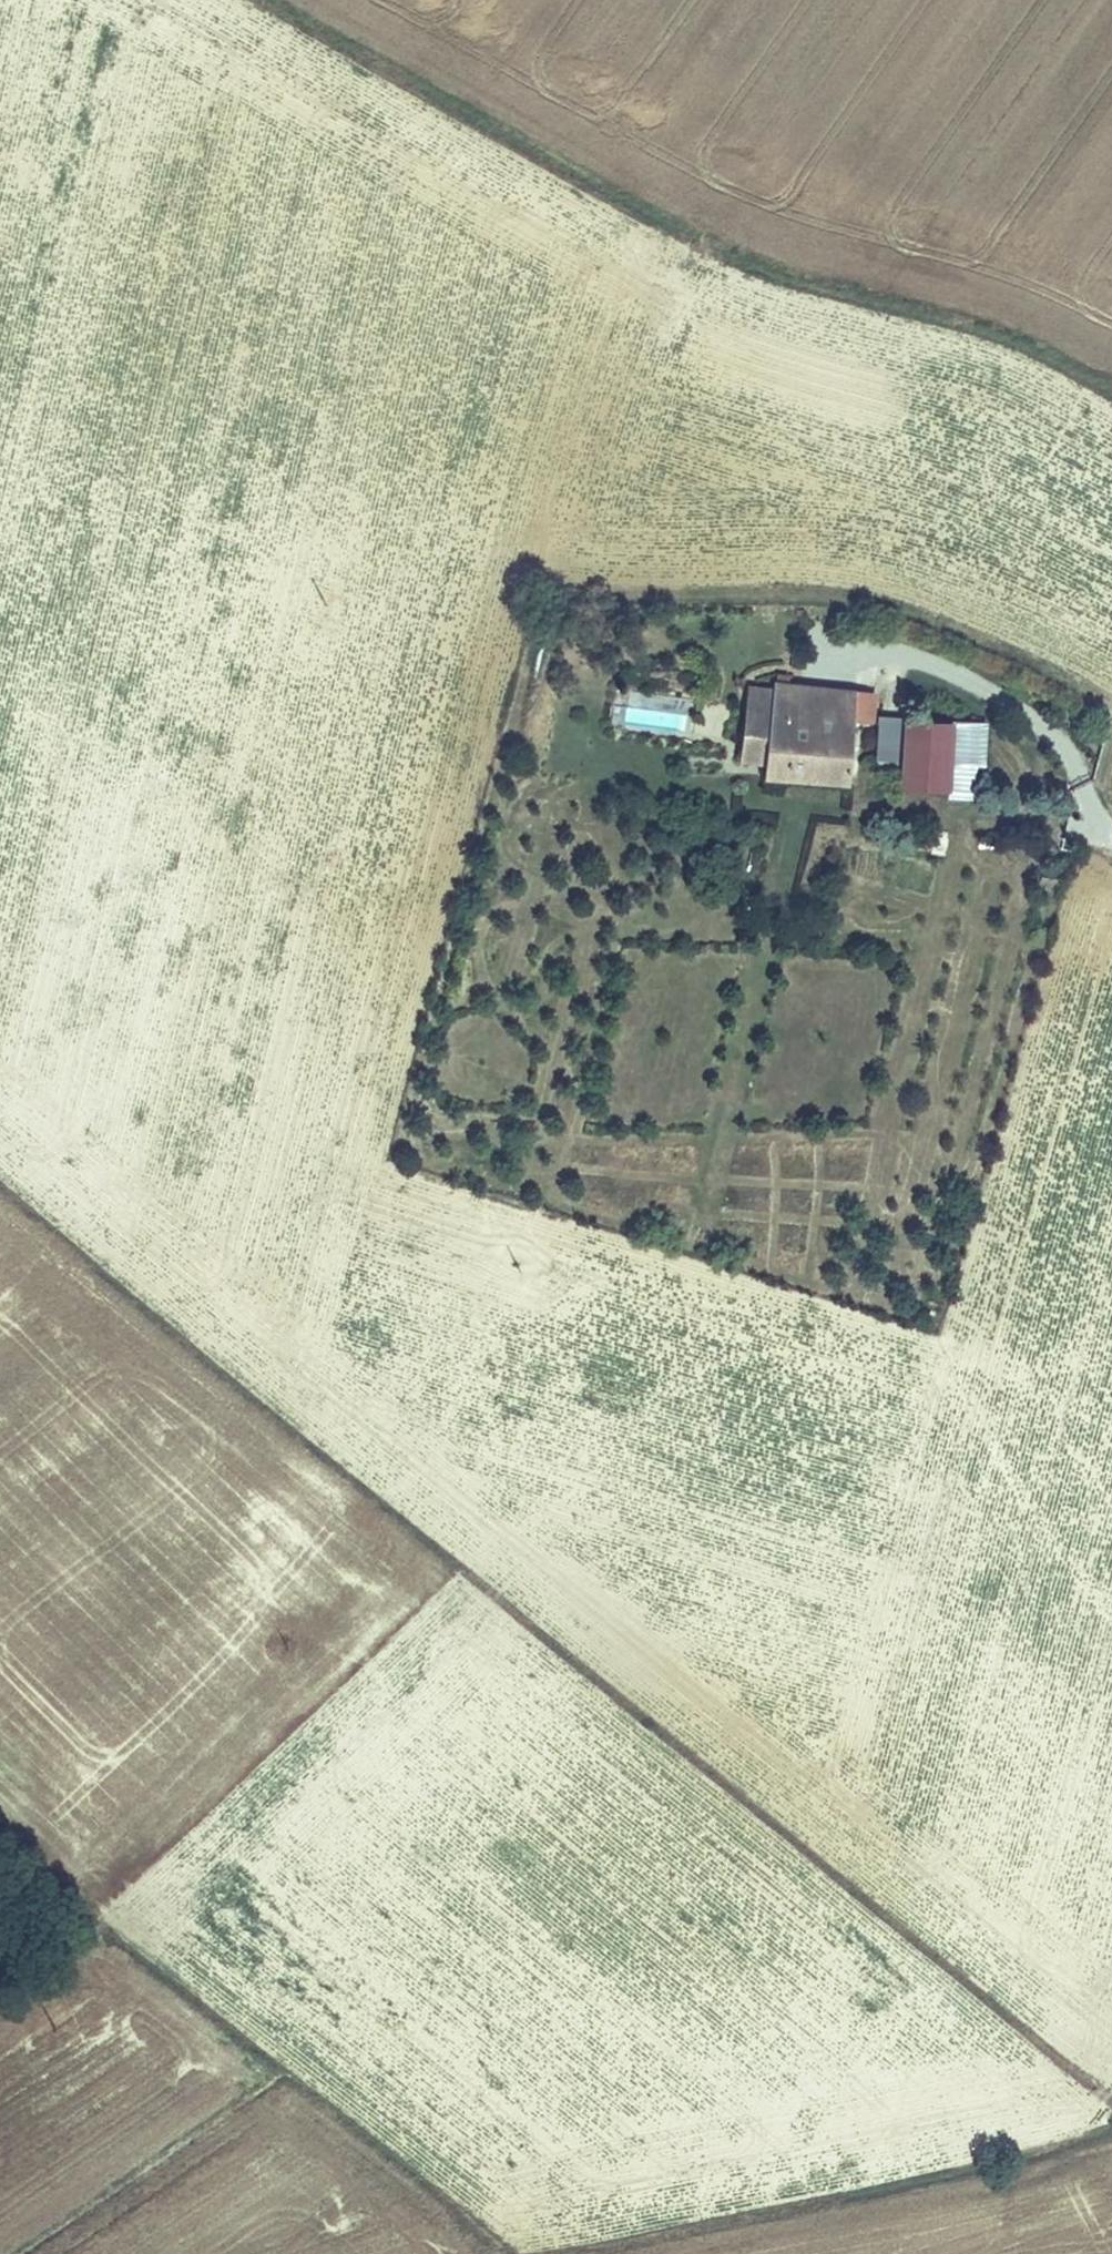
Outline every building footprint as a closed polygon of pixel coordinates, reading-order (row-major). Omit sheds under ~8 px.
[(768,679),(766,705),(852,714),(854,688),(768,679)] [(684,736),(691,699),(619,685),(612,722),(684,736)] [(852,714),(766,705),(736,702),(730,763),(845,776),(852,714)] [(953,724),(919,721),(908,720),(905,750),(951,753),(952,744),(953,724)] [(951,753),(905,750),(903,783),(949,786),(951,753)]
